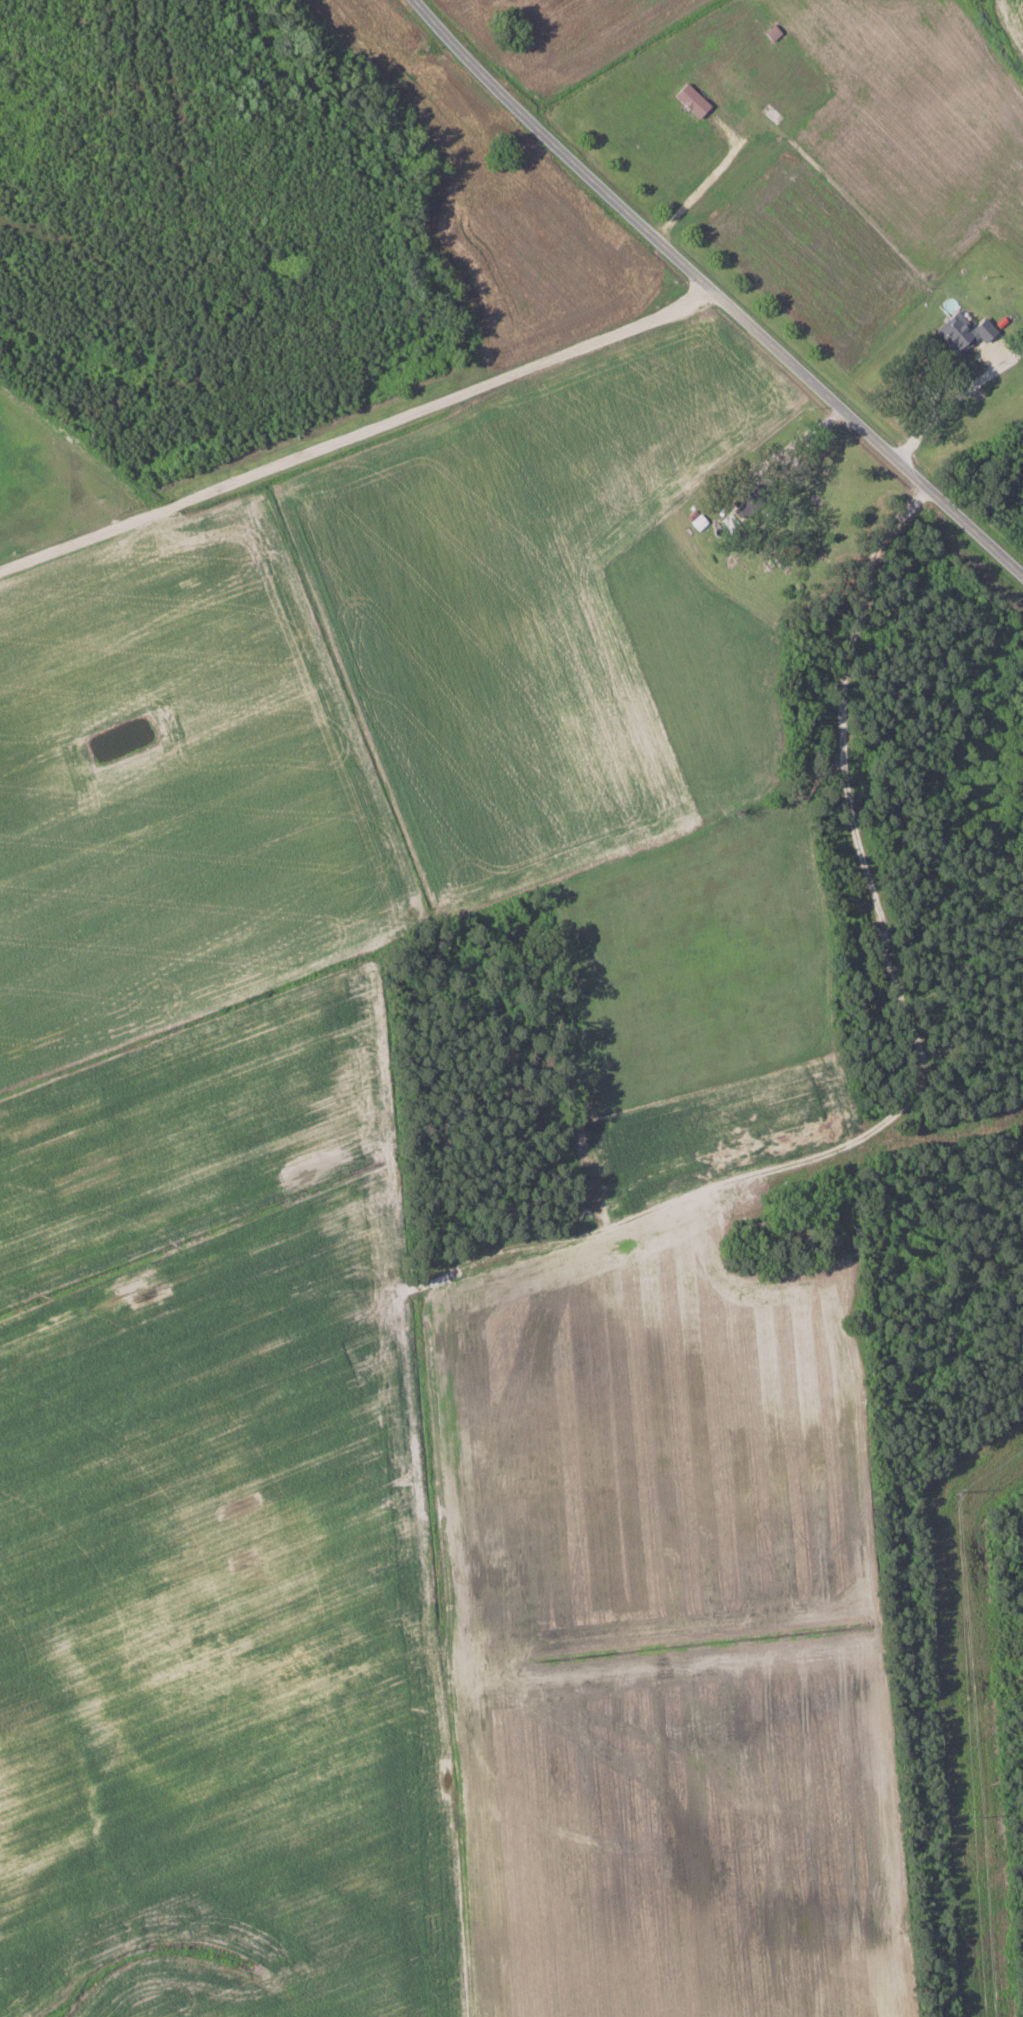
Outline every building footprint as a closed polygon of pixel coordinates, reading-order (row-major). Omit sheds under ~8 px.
[(932,331),(956,356),(977,336),(982,341),(995,330),(982,316),(971,327),(955,310),(932,331)]
